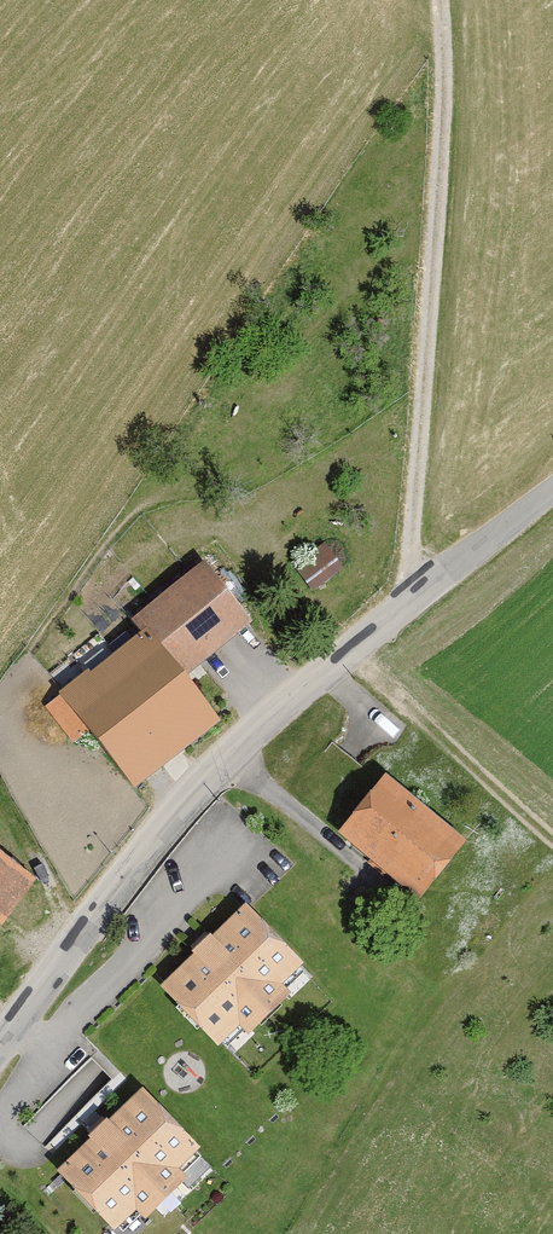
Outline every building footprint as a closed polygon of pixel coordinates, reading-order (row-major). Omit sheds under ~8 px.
[(295,561),(313,585),(344,562),(326,538),(295,561)] [(213,572),(56,697),(120,778),(199,715),(175,685),(253,623),(213,572)] [(416,889),(449,847),(377,790),(344,832),(416,889)] [(21,874),(0,855),(0,898),(21,874)] [(225,1048),(296,975),(238,920),(167,992),(225,1048)] [(62,1169),(118,1227),(189,1159),(133,1101),(62,1169)]
